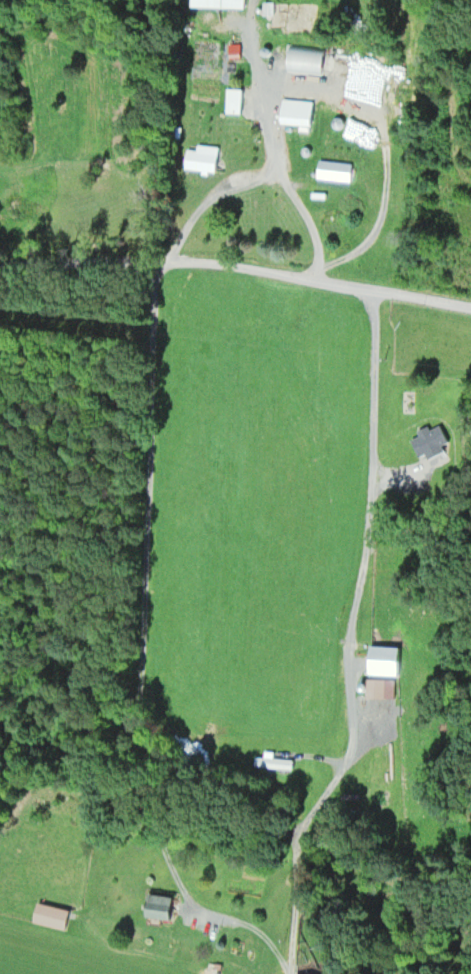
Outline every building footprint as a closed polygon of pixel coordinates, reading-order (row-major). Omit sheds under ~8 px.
[(226,113),(244,113),(244,88),(226,88),(226,113)] [(316,99),(284,98),(284,124),(300,124),(300,131),(315,131),(316,99)] [(187,145),(187,171),(221,171),(221,145),(187,145)] [(355,180),(355,161),(321,161),(321,180),(355,180)] [(406,674),(406,646),(374,646),(374,674),(406,674)] [(256,756),(255,766),(294,768),(295,759),(274,758),(275,750),(265,750),(265,756),(256,756)] [(177,897),(152,893),(149,916),(174,920),(177,897)] [(33,922),(67,930),(72,910),(38,902),(33,922)]
